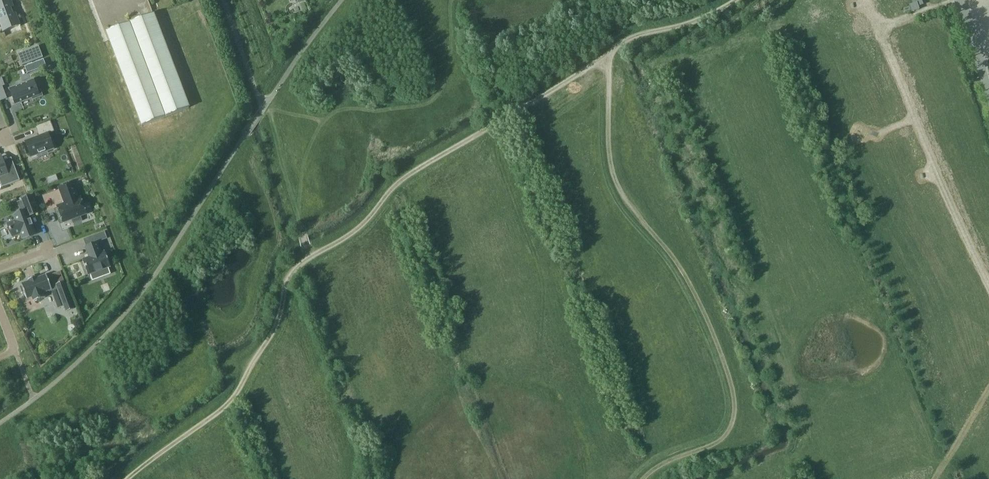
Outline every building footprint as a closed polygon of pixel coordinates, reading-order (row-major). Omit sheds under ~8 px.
[(3,33),(4,32),(3,30),(20,24),(20,26),(21,26),(16,13),(15,13),(16,14),(13,15),(11,8),(13,7),(13,8),(14,7),(12,0),(0,0),(0,25),(3,33)] [(919,6),(923,4),(922,0),(913,0),(912,0),(913,4),(910,5),(912,11),(920,9),(919,6)] [(107,32),(142,126),(189,108),(154,14),(107,32)] [(35,61),(43,58),(40,48),(39,46),(31,49),(35,61)] [(18,54),(22,66),(30,63),(26,51),(18,54)] [(33,64),(35,70),(46,66),(44,59),(33,64)] [(33,100),(43,96),(38,85),(35,86),(33,80),(10,89),(16,104),(32,98),(33,100)] [(48,134),(55,131),(51,121),(36,126),(40,137),(26,142),(31,157),(54,149),(48,134)] [(2,187),(20,180),(15,166),(6,169),(2,157),(0,158),(0,181),(2,187)] [(57,206),(63,223),(72,219),(74,224),(82,221),(80,216),(87,214),(81,198),(79,198),(73,183),(59,188),(65,204),(57,206)] [(16,220),(9,223),(14,236),(21,233),(23,238),(36,233),(33,225),(34,225),(31,219),(30,215),(39,212),(33,196),(18,201),(22,213),(15,215),(16,220)] [(104,232),(95,236),(97,241),(106,237),(104,232)] [(82,260),(88,275),(111,267),(105,251),(101,253),(98,242),(85,247),(89,257),(82,260)] [(44,294),(52,291),(53,296),(60,293),(67,312),(74,309),(64,283),(58,286),(55,278),(48,280),(47,276),(37,280),(36,278),(29,281),(30,282),(22,285),(22,287),(21,288),(23,294),(25,293),(27,300),(33,298),(34,303),(46,298),(44,294)]
